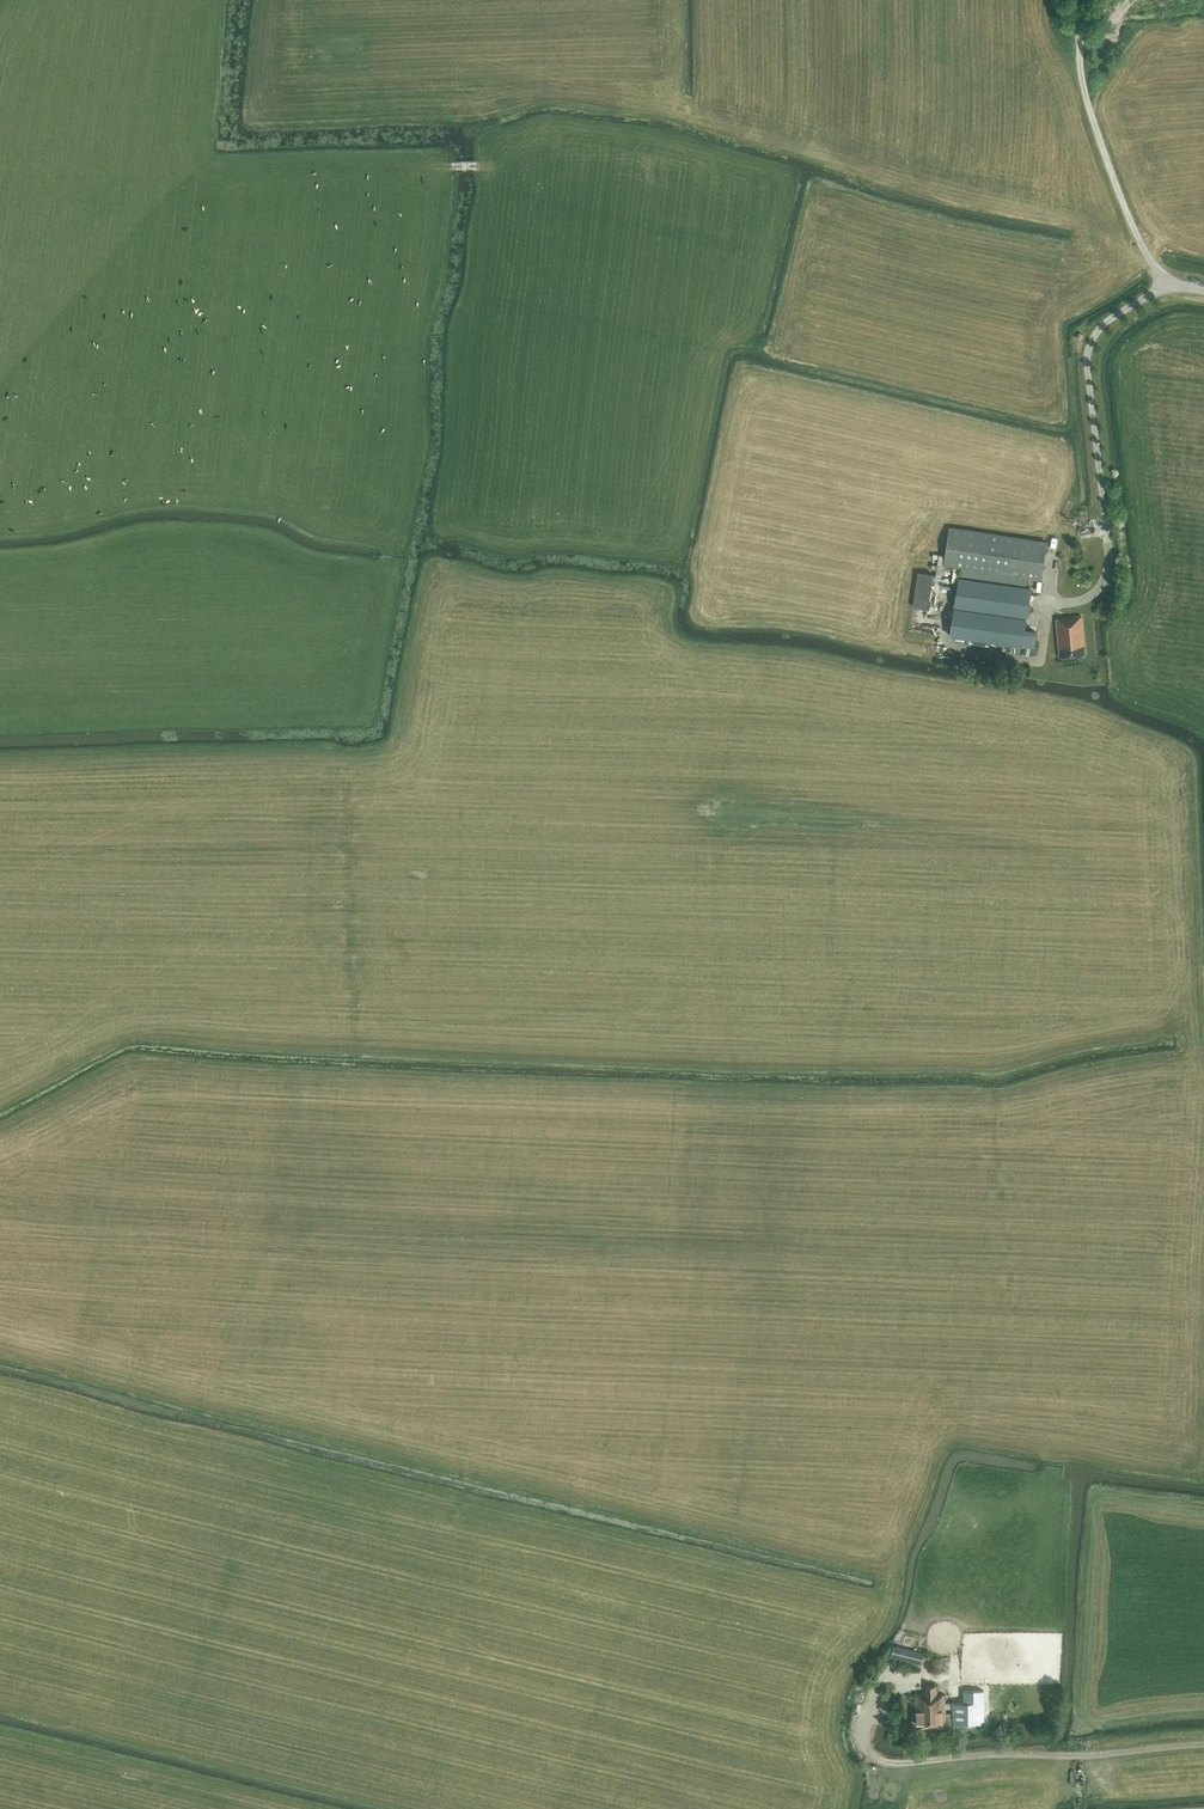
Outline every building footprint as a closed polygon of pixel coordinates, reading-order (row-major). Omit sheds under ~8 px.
[(961,568),(960,577),(954,615),(952,635),(1034,647),(1037,627),(1012,624),(1012,620),(1010,620),(1011,614),(1021,615),(1025,587),(1027,578),(1042,580),(1047,540),(949,526),(944,566),(961,568)] [(934,575),(918,572),(914,595),(930,598),(934,575)] [(1085,656),(1081,617),(1056,619),(1060,659),(1085,656)] [(890,1657),(920,1665),(923,1652),(893,1645),(890,1657)] [(932,1659),(931,1664),(933,1667),(938,1668),(941,1666),(942,1662),(940,1658),(936,1657),(932,1659)] [(925,1693),(918,1693),(914,1694),(915,1713),(912,1713),(912,1727),(944,1726),(943,1712),(945,1712),(945,1708),(952,1708),(953,1726),(963,1726),(962,1702),(945,1703),(944,1694),(936,1694),(935,1685),(925,1686),(925,1693)] [(978,1701),(978,1704),(988,1704),(988,1691),(970,1691),(970,1702),(978,1701)]
